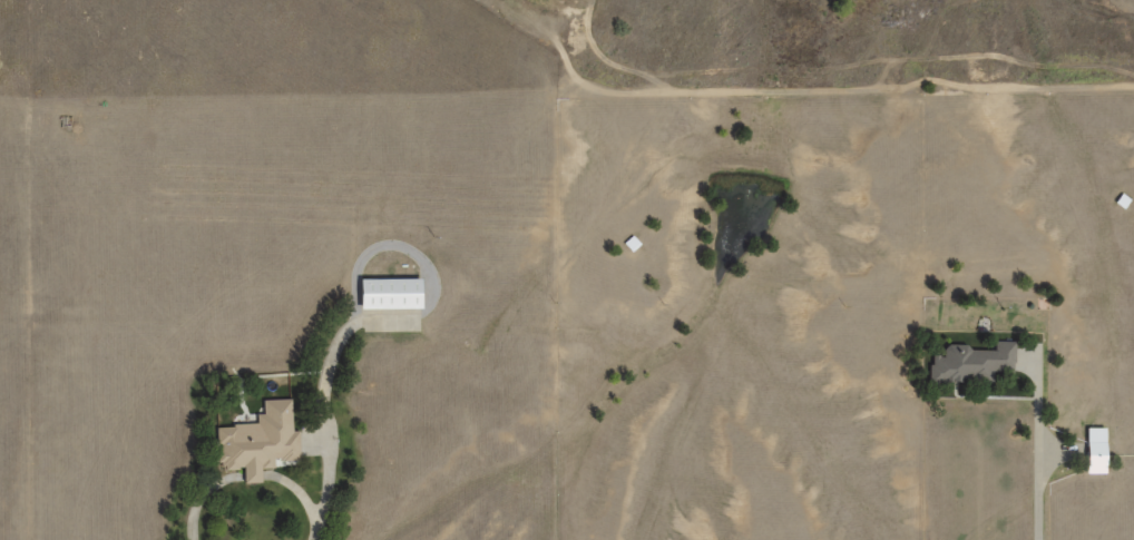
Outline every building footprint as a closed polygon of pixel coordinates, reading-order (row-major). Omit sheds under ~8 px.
[(358,279),(358,311),(419,310),(418,279),(358,279)] [(925,367),(925,381),(1011,383),(1011,344),(993,343),(993,352),(968,351),(964,346),(944,346),(940,351),(940,357),(930,357),(930,367),(925,367)] [(264,402),(264,415),(256,415),(256,423),(231,424),(231,428),(215,429),(215,444),(218,444),(218,450),(214,451),(214,463),(218,463),(218,467),(222,467),(222,471),(272,470),(271,461),(299,461),(297,434),(290,434),(289,401),(264,402)] [(1083,428),(1084,474),(1105,474),(1105,428),(1083,428)]
